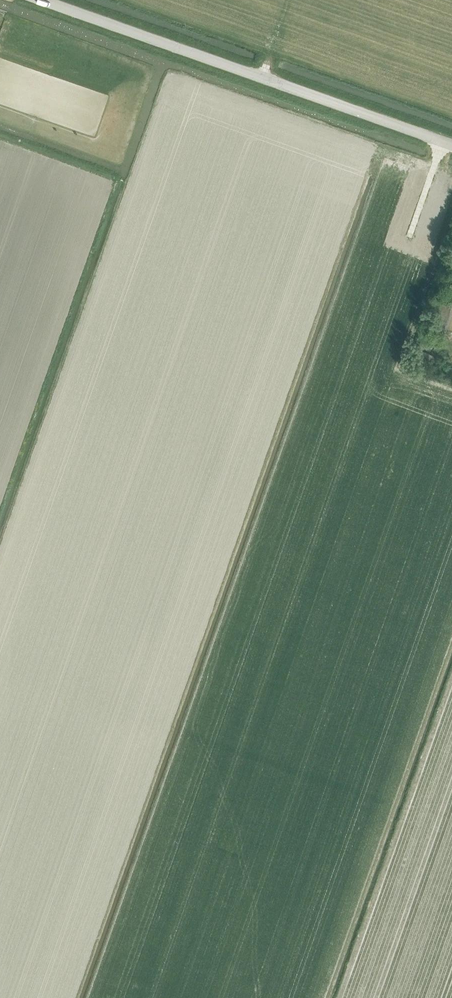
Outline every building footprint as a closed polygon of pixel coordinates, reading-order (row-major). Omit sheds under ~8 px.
[(430,327),(425,342),(437,347),(442,332),(430,327)]
